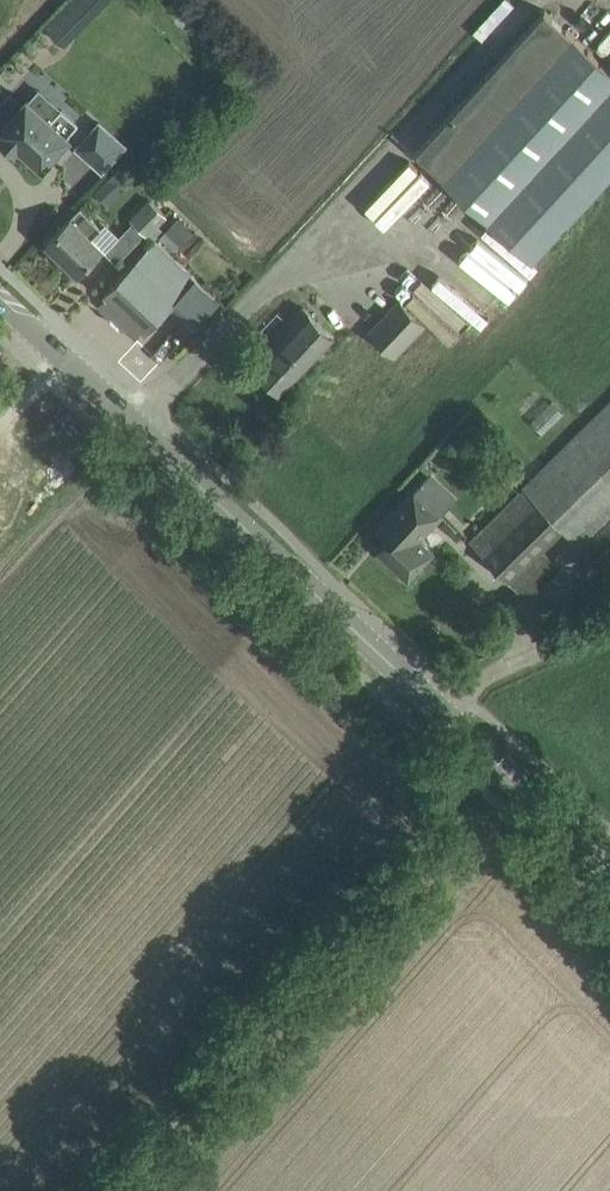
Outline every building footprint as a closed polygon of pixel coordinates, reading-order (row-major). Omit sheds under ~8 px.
[(63,45),(109,0),(64,0),(41,22),(63,45)] [(545,9),(417,150),(533,256),(609,172),(609,68),(545,9)] [(7,96),(0,104),(0,115),(7,121),(1,127),(5,130),(1,135),(15,147),(19,143),(43,165),(70,135),(67,132),(77,122),(62,108),(52,119),(27,97),(19,106),(7,96)] [(126,143),(100,120),(77,146),(103,169),(126,143)] [(120,165),(107,178),(120,191),(134,178),(120,165)] [(166,214),(150,200),(133,218),(148,233),(166,214)] [(71,216),(64,223),(47,241),(78,271),(102,246),(92,236),(101,226),(87,212),(77,222),(71,216)] [(179,216),(166,230),(181,243),(193,229),(179,216)] [(431,270),(480,312),(510,277),(460,235),(431,270)] [(143,329),(146,332),(171,304),(195,326),(219,300),(155,239),(104,292),(107,295),(101,302),(136,336),(143,329)] [(425,324),(397,299),(368,330),(395,356),(425,324)] [(257,366),(282,390),(334,334),(304,306),(276,335),(281,340),(257,366)] [(539,469),(541,471),(487,523),(470,540),(528,598),(560,567),(543,549),(564,528),(606,571),(609,567),(609,400),(539,469)] [(442,514),(414,489),(377,529),(388,539),(378,550),(408,579),(434,551),(420,538),(442,514)]
